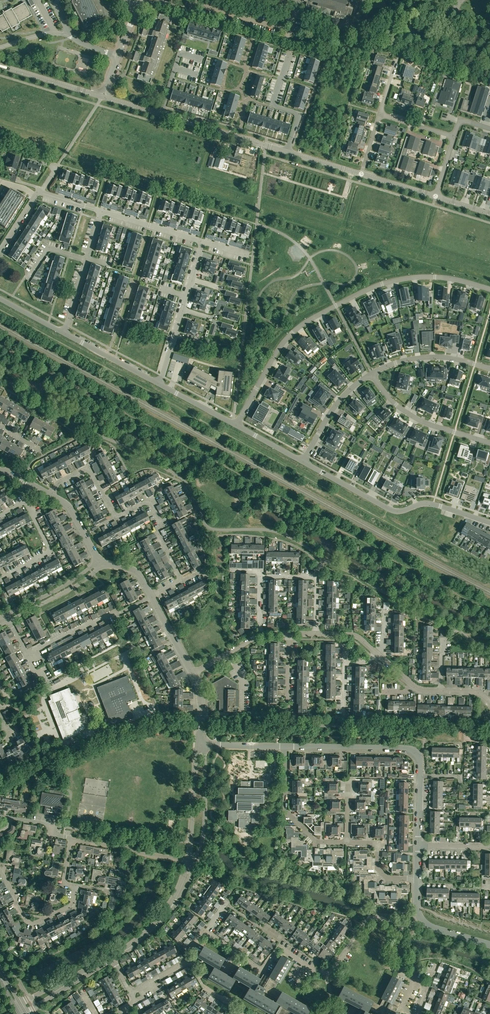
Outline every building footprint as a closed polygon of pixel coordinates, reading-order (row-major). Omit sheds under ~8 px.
[(71,2),(75,9),(85,28),(102,19),(96,7),(93,1),(93,0),(72,0),(71,2)] [(304,1),(307,2),(306,7),(321,12),(322,13),(328,15),(329,14),(330,11),(335,12),(334,17),(349,21),(352,9),(357,10),(358,5),(357,4),(358,0),(306,0),(305,0),(304,0),(304,1)] [(1,30),(2,32),(10,28),(11,29),(20,24),(19,23),(32,16),(25,3),(12,9),(12,8),(6,12),(5,11),(3,12),(3,11),(2,12),(3,13),(2,13),(3,14),(0,16),(0,30),(1,30)] [(156,26),(154,32),(153,34),(161,37),(165,38),(167,34),(166,33),(167,31),(168,31),(170,25),(169,25),(170,23),(171,23),(172,19),(167,17),(164,16),(159,14),(158,19),(159,19),(157,27),(156,26)] [(187,25),(186,30),(187,30),(186,33),(187,33),(187,35),(214,43),(214,41),(218,42),(220,35),(221,35),(221,34),(220,34),(221,33),(216,31),(210,29),(189,23),(188,26),(187,25)] [(161,37),(153,34),(154,32),(147,29),(146,32),(146,35),(152,37),(151,42),(152,42),(150,47),(161,51),(163,46),(162,46),(163,43),(164,42),(165,38),(161,37)] [(236,37),(234,43),(244,46),(246,40),(236,37)] [(244,46),(234,43),(232,49),(243,52),(244,46)] [(257,50),(267,53),(269,47),(259,44),(257,50)] [(138,57),(137,60),(144,62),(145,60),(152,62),(157,64),(158,59),(159,56),(161,51),(150,47),(148,52),(147,52),(146,57),(139,55),(138,57)] [(231,55),(241,58),(243,52),(232,49),(231,55)] [(267,53),(257,50),(255,56),(266,59),(267,53)] [(239,64),(241,58),(231,55),(229,61),(239,64)] [(264,65),(266,59),(255,56),(254,61),(264,65)] [(383,68),(382,68),(383,65),(384,65),(386,59),(375,56),(374,62),(376,63),(375,66),(383,68)] [(310,59),(308,65),(318,68),(320,62),(310,59)] [(155,68),(157,64),(152,62),(145,60),(144,62),(142,68),(143,68),(140,75),(138,75),(137,79),(141,81),(145,82),(150,84),(151,79),(151,76),(152,77),(154,71),(153,71),(155,68)] [(217,61),(215,67),(226,70),(227,64),(217,61)] [(264,65),(254,61),(252,67),(262,70),(264,65)] [(308,65),(307,70),(317,73),(316,72),(318,68),(308,65)] [(410,67),(404,65),(401,74),(403,75),(402,77),(404,78),(403,80),(407,82),(408,79),(412,80),(415,69),(410,68),(410,67)] [(375,75),(380,77),(383,68),(375,66),(377,67),(375,75)] [(214,73),(224,76),(226,70),(215,67),(214,73)] [(442,68),(440,76),(446,77),(448,70),(442,68)] [(315,78),(317,73),(307,70),(305,75),(315,78)] [(224,76),(214,73),(212,78),(222,81),(224,76)] [(254,83),(262,85),(264,78),(257,75),(254,83)] [(315,78),(305,75),(304,80),(313,83),(315,78)] [(372,84),(379,86),(380,83),(379,83),(380,77),(375,75),(374,75),(373,75),(372,77),(374,78),(372,84)] [(222,81),(212,78),(210,84),(220,87),(222,81)] [(443,105),(443,106),(447,107),(447,106),(452,107),(455,96),(457,97),(461,84),(448,80),(444,92),(442,92),(440,99),(443,100),(442,104),(443,105)] [(262,85),(254,83),(254,84),(253,84),(252,89),(260,92),(262,85)] [(379,86),(372,84),(370,90),(368,89),(366,95),(373,97),(374,94),(375,94),(377,89),(378,89),(379,86)] [(300,87),(298,92),(308,95),(309,90),(300,87)] [(415,100),(414,104),(414,105),(414,104),(423,107),(426,100),(423,99),(425,94),(426,91),(417,87),(416,91),(418,92),(415,100)] [(461,110),(482,117),(483,112),(484,113),(485,109),(484,109),(489,90),(479,87),(472,107),(467,106),(469,101),(464,100),(461,110)] [(258,99),(260,92),(252,89),(251,89),(252,90),(250,97),(255,98),(256,99),(257,98),(258,99)] [(170,100),(176,102),(179,92),(173,90),(170,100)] [(397,101),(410,106),(413,98),(409,97),(409,96),(404,94),(405,92),(402,91),(400,95),(399,95),(397,101)] [(185,94),(179,92),(176,102),(181,104),(185,94)] [(308,95),(298,92),(297,97),(307,100),(306,100),(308,95)] [(181,104),(187,106),(190,95),(185,94),(181,104)] [(228,100),(238,103),(239,97),(230,94),(228,100)] [(196,97),(190,95),(187,106),(193,107),(196,97)] [(361,96),(359,102),(372,106),(373,100),(372,99),(373,97),(366,95),(366,97),(361,96)] [(199,109),(202,99),(196,97),(193,107),(198,109),(199,109)] [(295,103),(305,105),(307,100),(297,97),(295,103)] [(204,111),(208,101),(202,99),(199,109),(204,111)] [(238,103),(228,100),(227,105),(236,108),(238,103)] [(208,101),(204,111),(205,111),(211,113),(214,102),(208,101)] [(305,106),(305,105),(295,103),(294,108),(303,111),(305,106)] [(236,108),(227,105),(225,111),(235,114),(235,113),(236,108)] [(235,114),(225,111),(223,116),(225,117),(231,119),(233,119),(235,114)] [(253,125),(256,115),(250,113),(247,123),(253,125)] [(369,116),(358,113),(356,121),(365,124),(365,121),(367,122),(369,116)] [(256,115),(253,125),(258,127),(259,127),(262,117),(256,115)] [(262,117),(259,127),(264,129),(267,118),(262,117)] [(267,118),(264,129),(265,129),(270,130),(273,120),(267,118)] [(279,122),(273,120),(270,130),(276,132),(279,122)] [(362,136),(364,136),(365,133),(363,133),(365,127),(364,127),(365,124),(356,121),(355,122),(358,122),(356,128),(358,128),(357,134),(362,136)] [(279,122),(276,132),(282,134),(285,124),(279,122)] [(291,125),(285,124),(282,134),(288,136),(291,125)] [(384,133),(387,134),(394,136),(394,137),(396,130),(397,126),(391,124),(390,128),(386,126),(384,133)] [(470,150),(474,134),(467,132),(463,146),(470,148),(469,150),(470,150)] [(360,145),(361,139),(363,139),(364,136),(362,136),(357,134),(355,139),(352,138),(351,142),(352,142),(351,145),(357,147),(358,144),(360,145)] [(393,139),(394,136),(387,134),(387,137),(383,136),(381,143),(385,144),(391,146),(393,140),(393,139)] [(474,134),(470,150),(480,153),(482,145),(479,144),(481,139),(474,137),(475,134),(474,134)] [(406,154),(407,150),(415,152),(416,151),(419,153),(422,143),(419,141),(419,139),(411,137),(410,139),(406,138),(402,152),(406,154)] [(480,153),(480,152),(489,155),(489,157),(489,156),(489,139),(487,138),(485,146),(482,145),(480,153)] [(426,144),(422,143),(419,153),(423,154),(431,157),(431,156),(435,158),(438,147),(435,146),(435,144),(427,142),(426,144)] [(378,153),(382,154),(388,156),(390,149),(391,146),(385,144),(384,147),(380,146),(378,153)] [(345,146),(343,152),(356,156),(358,150),(357,150),(357,147),(351,145),(350,148),(345,146)] [(228,153),(226,160),(239,164),(241,157),(237,156),(240,148),(234,147),(231,155),(228,153)] [(405,158),(406,154),(402,152),(397,168),(401,169),(401,170),(409,173),(409,172),(413,173),(416,163),(412,162),(413,160),(405,158)] [(377,156),(375,162),(386,165),(388,159),(387,159),(388,156),(382,154),(381,157),(377,156)] [(8,167),(16,169),(19,158),(11,155),(10,159),(8,158),(6,163),(9,164),(8,167)] [(31,170),(39,172),(42,165),(29,161),(28,164),(24,163),(22,170),(31,172),(31,170)] [(429,165),(420,162),(420,164),(416,163),(413,173),(417,174),(416,175),(425,177),(429,178),(432,168),(428,167),(429,165)] [(451,185),(458,187),(462,173),(455,170),(451,185)] [(59,180),(68,183),(70,176),(69,175),(70,172),(64,171),(62,176),(61,175),(59,180)] [(470,175),(462,173),(458,187),(459,185),(466,187),(470,175)] [(75,186),(79,175),(78,175),(78,176),(72,174),(72,176),(70,176),(68,183),(70,183),(70,184),(75,186)] [(75,186),(82,188),(85,180),(83,179),(84,176),(79,175),(75,186)] [(478,193),(483,178),(476,176),(472,189),(479,191),(478,193)] [(86,180),(85,180),(82,188),(84,188),(85,187),(90,189),(89,190),(90,190),(93,179),(87,177),(86,180)] [(478,193),(485,196),(488,188),(489,188),(489,180),(483,178),(478,193)] [(93,179),(90,190),(97,192),(99,184),(98,184),(98,182),(93,180),(93,179)] [(113,197),(116,185),(116,187),(110,185),(109,190),(107,189),(106,194),(113,197)] [(121,196),(123,189),(121,189),(122,187),(116,185),(113,197),(119,198),(119,196),(121,196)] [(123,189),(121,196),(122,197),(122,198),(127,200),(127,201),(131,189),(125,187),(124,190),(123,189)] [(131,189),(127,201),(133,203),(134,201),(135,201),(137,194),(136,194),(136,192),(131,190),(131,189)] [(25,197),(17,192),(17,193),(12,190),(0,207),(0,221),(7,225),(25,197)] [(136,203),(142,205),(145,194),(140,192),(139,195),(137,194),(135,201),(137,202),(136,203)] [(145,194),(142,205),(149,207),(152,199),(150,199),(150,197),(145,195),(145,194)] [(158,211),(165,213),(169,202),(168,202),(168,203),(163,201),(161,206),(159,206),(158,211)] [(173,214),(175,206),(174,205),(174,203),(169,202),(165,213),(166,213),(166,211),(171,213),(172,212),(173,213),(173,214)] [(177,206),(175,206),(173,214),(180,216),(179,218),(183,205),(178,203),(177,206)] [(186,217),(187,217),(189,211),(188,210),(189,208),(183,207),(184,205),(183,205),(179,218),(185,219),(186,217)] [(37,210),(47,217),(50,212),(51,210),(47,207),(45,209),(41,206),(37,210)] [(194,221),(198,210),(192,208),(191,211),(189,211),(187,217),(189,218),(188,219),(194,221)] [(38,211),(35,215),(43,221),(46,216),(47,217),(37,210),(38,211)] [(198,210),(194,221),(202,223),(204,215),(202,215),(203,213),(197,211),(198,210)] [(65,219),(76,222),(77,216),(67,213),(65,219)] [(43,221),(35,215),(32,220),(40,225),(39,224),(42,220),(43,221)] [(217,228),(221,217),(220,217),(220,219),(214,217),(213,222),(211,221),(210,226),(217,228)] [(221,217),(217,228),(223,230),(223,229),(225,229),(227,222),(225,222),(226,219),(221,217)] [(65,219),(64,224),(74,228),(76,222),(65,219)] [(29,224),(37,230),(40,225),(32,220),(29,224)] [(227,222),(225,229),(226,230),(226,231),(231,233),(231,234),(235,222),(229,220),(228,223),(227,222)] [(238,236),(241,227),(240,227),(240,225),(235,223),(235,222),(231,234),(238,236)] [(29,224),(26,229),(34,234),(37,230),(29,224)] [(62,230),(72,233),(74,228),(64,224),(62,230)] [(102,230),(111,233),(113,227),(103,224),(102,230)] [(243,228),(241,227),(238,236),(239,236),(239,234),(248,237),(250,232),(248,231),(249,227),(243,225),(243,228)] [(34,234),(26,229),(23,233),(32,239),(32,238),(31,238),(33,234),(34,234)] [(62,230),(60,235),(71,239),(71,238),(72,233),(62,230)] [(29,243),(32,239),(23,233),(20,238),(29,243)] [(132,233),(130,239),(140,241),(142,236),(132,233)] [(69,244),(71,239),(60,235),(59,241),(69,244)] [(99,240),(108,243),(107,243),(109,238),(100,235),(99,240)] [(17,242),(27,248),(26,247),(29,243),(20,238),(17,242)] [(140,241),(130,239),(129,244),(138,247),(140,241)] [(161,248),(163,242),(153,239),(151,245),(161,248)] [(108,243),(99,240),(97,245),(107,248),(108,243)] [(27,248),(17,242),(14,247),(24,253),(27,248)] [(138,249),(138,247),(129,244),(127,249),(137,252),(138,249)] [(107,248),(97,245),(96,251),(105,254),(107,248)] [(151,245),(150,250),(160,253),(161,248),(151,245)] [(179,253),(190,256),(192,251),(191,251),(191,249),(181,246),(179,253)] [(24,253),(14,247),(11,251),(20,257),(23,252),(24,253)] [(127,249),(125,255),(135,258),(137,253),(137,252),(127,249)] [(160,253),(150,250),(148,256),(158,259),(160,253)] [(17,261),(20,257),(11,251),(8,256),(17,261)] [(178,259),(188,262),(190,257),(190,256),(179,253),(180,254),(178,259)] [(135,258),(125,255),(124,260),(134,263),(135,258)] [(53,262),(63,265),(64,259),(55,256),(54,262),(53,261),(53,262)] [(158,259),(148,256),(147,261),(146,261),(156,264),(158,259)] [(177,264),(187,267),(188,262),(178,259),(177,264)] [(132,269),(134,263),(124,260),(122,266),(132,269)] [(243,275),(244,271),(243,271),(244,269),(238,267),(239,264),(228,260),(227,264),(233,266),(231,271),(242,275),(242,274),(243,275)] [(146,261),(145,264),(146,264),(145,267),(155,270),(156,264),(146,261)] [(204,267),(214,270),(216,264),(206,261),(204,267)] [(53,262),(51,267),(61,270),(63,265),(53,262)] [(90,270),(100,272),(101,267),(91,264),(90,270)] [(177,264),(175,270),(185,273),(187,267),(177,264)] [(48,272),(60,276),(61,270),(51,267),(49,272),(48,272)] [(155,270),(145,267),(143,272),(153,275),(155,270)] [(213,276),(214,270),(204,267),(202,273),(213,276)] [(100,272),(90,270),(88,275),(98,278),(100,272)] [(185,273),(175,270),(174,275),(172,275),(183,278),(185,273)] [(60,276),(48,272),(46,278),(58,281),(59,276),(60,276)] [(153,275),(143,272),(142,278),(151,281),(153,275)] [(98,278),(88,275),(86,280),(96,283),(98,278)] [(183,278),(172,275),(171,281),(182,284),(183,278)] [(119,276),(117,282),(127,285),(129,279),(119,276)] [(227,276),(225,279),(231,281),(230,286),(240,290),(242,284),(236,282),(237,279),(227,276)] [(58,281),(46,278),(45,283),(56,286),(58,281)] [(96,283),(86,280),(87,280),(85,285),(95,288),(96,283)] [(126,290),(127,285),(117,282),(116,287),(126,290)] [(56,286),(45,283),(43,288),(55,292),(56,286)] [(84,290),(93,293),(92,293),(94,288),(95,288),(85,285),(84,290)] [(139,286),(137,292),(147,295),(149,289),(139,286)] [(116,287),(114,293),(124,296),(126,290),(116,287)] [(55,292),(43,288),(42,294),(53,297),(55,292)] [(432,305),(433,291),(428,291),(428,289),(424,289),(424,288),(418,288),(418,302),(428,301),(428,305),(432,305)] [(449,307),(450,296),(446,296),(447,289),(439,288),(438,300),(441,301),(441,303),(445,303),(445,307),(449,307)] [(409,300),(407,289),(399,290),(401,298),(398,298),(400,305),(404,304),(404,305),(405,304),(410,303),(409,300)] [(84,290),(82,295),(92,298),(93,293),(84,290)] [(195,297),(205,300),(207,294),(197,291),(195,297)] [(225,291),(224,295),(229,297),(228,302),(239,305),(240,300),(235,298),(236,295),(225,291)] [(146,300),(147,295),(137,292),(136,297),(146,300)] [(456,298),(454,305),(459,306),(458,309),(465,311),(465,308),(467,303),(464,302),(464,300),(466,293),(462,292),(462,293),(459,292),(457,299),(456,298)] [(124,296),(114,293),(112,298),(122,301),(124,296)] [(395,297),(390,299),(388,293),(381,296),(386,307),(390,305),(392,311),(398,309),(395,297)] [(53,297),(42,294),(41,294),(43,294),(41,300),(51,303),(53,297)] [(81,301),(90,303),(92,298),(82,295),(81,301)] [(478,296),(478,297),(477,297),(475,305),(472,304),(470,310),(476,311),(476,309),(481,310),(485,299),(482,298),(482,297),(478,296)] [(144,305),(146,300),(136,297),(134,302),(144,305)] [(205,300),(195,297),(193,303),(204,306),(205,300)] [(112,298),(111,303),(121,306),(122,301),(112,298)] [(378,303),(375,305),(373,300),(370,301),(370,300),(364,303),(364,304),(370,317),(379,313),(378,311),(381,309),(378,303)] [(81,301),(79,306),(89,309),(90,303),(81,301)] [(165,301),(163,306),(174,310),(176,304),(165,301)] [(142,311),(144,305),(134,302),(133,305),(133,306),(133,308),(142,311)] [(120,309),(121,306),(111,303),(109,309),(119,312),(120,309)] [(87,314),(89,309),(79,306),(77,311),(87,314)] [(164,307),(163,312),(172,315),(174,310),(163,306),(164,307)] [(223,307),(222,311),(227,313),(226,318),(237,321),(239,316),(233,314),(234,310),(223,307)] [(141,316),(142,311),(133,308),(131,313),(141,316)] [(369,324),(364,315),(360,317),(359,316),(360,316),(358,312),(357,312),(355,308),(348,311),(350,316),(349,316),(352,321),(352,320),(355,325),(361,321),(364,327),(369,324)] [(109,309),(108,314),(117,317),(119,312),(109,309)] [(87,314),(77,311),(76,316),(86,319),(87,314)] [(172,315),(163,312),(161,318),(171,320),(172,315)] [(139,322),(141,316),(131,313),(129,319),(139,322)] [(106,320),(116,323),(117,317),(108,314),(106,320)] [(171,320),(161,318),(159,323),(169,326),(171,320)] [(330,324),(326,325),(328,329),(330,328),(332,332),(340,328),(335,318),(328,322),(330,324)] [(106,320),(104,325),(114,328),(116,323),(106,320)] [(188,321),(186,327),(196,330),(198,324),(188,321)] [(169,326),(159,323),(158,329),(167,332),(169,326)] [(235,337),(237,331),(231,330),(232,326),(221,323),(220,327),(226,329),(224,334),(231,336),(230,337),(234,338),(234,337),(235,337)] [(104,325),(103,331),(113,334),(114,328),(104,325)] [(196,330),(186,327),(184,333),(195,336),(196,330)] [(329,338),(325,332),(322,333),(319,327),(313,330),(313,331),(312,332),(314,335),(315,334),(319,341),(320,343),(329,338)] [(414,331),(406,332),(408,347),(416,346),(414,331)] [(430,335),(433,335),(433,332),(421,332),(422,345),(424,345),(424,346),(430,345),(430,335)] [(388,340),(389,342),(387,343),(388,347),(390,347),(392,353),(400,351),(399,345),(402,344),(399,333),(395,334),(396,337),(388,340)] [(445,347),(448,348),(448,347),(452,347),(452,343),(455,343),(455,342),(458,343),(459,336),(446,335),(446,338),(439,337),(438,342),(441,343),(440,346),(445,346),(445,347)] [(465,339),(466,337),(462,336),(460,344),(463,345),(462,349),(464,350),(470,352),(472,341),(465,339)] [(304,337),(298,342),(304,350),(305,349),(308,352),(311,349),(313,352),(318,348),(309,338),(307,340),(304,337)] [(378,345),(373,347),(373,349),(373,351),(371,351),(370,351),(371,352),(373,360),(379,358),(383,357),(378,345)] [(297,350),(294,354),(290,351),(286,357),(295,364),(299,358),(303,360),(305,357),(297,350)] [(350,361),(344,365),(347,369),(346,369),(348,371),(351,375),(357,370),(354,366),(358,364),(359,364),(355,358),(351,361),(350,361)] [(328,377),(338,387),(344,381),(336,372),(338,370),(334,366),(331,368),(334,371),(328,377)] [(216,389),(216,396),(230,397),(233,373),(218,371),(217,383),(214,381),(215,379),(194,367),(187,380),(208,391),(211,386),(216,389)] [(284,367),(283,370),(282,372),(279,370),(275,377),(285,383),(289,376),(287,375),(290,370),(284,367)] [(426,379),(436,380),(437,368),(435,368),(430,368),(430,369),(430,373),(426,373),(426,379)] [(440,368),(437,368),(436,380),(447,380),(447,373),(444,373),(444,368),(440,368)] [(449,384),(452,385),(453,382),(459,384),(463,372),(456,370),(454,378),(451,377),(449,384)] [(398,379),(398,381),(412,385),(413,382),(409,381),(410,377),(405,375),(405,374),(401,373),(401,374),(399,374),(398,378),(398,379)] [(488,392),(489,393),(489,380),(488,379),(486,378),(485,378),(480,377),(479,382),(480,382),(479,385),(489,388),(488,392)] [(412,385),(398,381),(397,383),(396,388),(397,388),(397,389),(401,390),(401,389),(407,390),(408,386),(411,387),(412,385)] [(315,392),(325,400),(327,398),(328,398),(330,395),(327,392),(326,391),(328,389),(320,383),(318,386),(319,387),(315,392)] [(270,388),(268,391),(267,391),(264,396),(269,398),(268,399),(273,401),(273,400),(274,401),(277,395),(281,398),(284,392),(281,390),(281,388),(276,385),(273,390),(270,388)] [(368,388),(363,393),(366,397),(363,399),(367,404),(375,398),(372,394),(373,393),(371,390),(370,391),(368,388)] [(324,402),(325,400),(315,392),(311,398),(310,397),(308,400),(316,405),(317,403),(319,404),(322,406),(325,402),(324,402)] [(299,397),(296,395),(290,407),(293,408),(299,397)] [(431,401),(433,398),(430,396),(428,400),(423,399),(421,403),(422,403),(420,408),(426,411),(431,401)] [(1,408),(6,411),(11,402),(6,400),(1,408)] [(358,403),(355,400),(353,402),(349,405),(354,410),(353,411),(356,414),(357,413),(358,414),(365,406),(360,401),(358,403)] [(268,409),(270,405),(262,401),(260,405),(260,404),(252,418),(262,424),(269,410),(268,409)] [(431,401),(426,411),(433,414),(435,410),(437,411),(440,405),(431,401)] [(6,411),(11,414),(16,405),(11,402),(6,411)] [(302,415),(300,417),(312,424),(316,416),(309,412),(311,409),(303,404),(301,408),(303,409),(302,412),(303,412),(302,415)] [(16,405),(11,414),(16,417),(21,408),(16,405)] [(446,407),(442,418),(450,420),(451,417),(451,418),(453,414),(452,414),(453,409),(446,407)] [(16,417),(21,419),(26,411),(21,408),(16,417)] [(388,415),(390,413),(387,410),(386,411),(385,409),(381,413),(379,411),(375,415),(382,422),(386,418),(386,419),(389,416),(388,415)] [(26,411),(21,419),(26,422),(31,413),(26,411)] [(345,419),(341,416),(337,422),(349,430),(352,425),(354,426),(356,421),(348,414),(345,419)] [(467,424),(467,425),(478,428),(480,421),(469,417),(469,420),(468,420),(466,424),(467,424)] [(35,429),(40,421),(35,418),(30,426),(35,429)] [(390,428),(395,432),(401,422),(399,421),(395,418),(393,422),(390,420),(386,427),(389,429),(390,428)] [(45,423),(40,421),(35,429),(40,432),(45,423)] [(403,424),(401,422),(395,432),(401,435),(401,436),(404,438),(408,431),(405,429),(407,426),(403,423),(403,424)] [(40,432),(45,435),(50,426),(45,423),(40,432)] [(55,429),(50,426),(45,435),(50,438),(55,429)] [(305,437),(290,429),(287,434),(302,442),(305,437)] [(333,430),(329,436),(340,442),(344,433),(339,430),(337,432),(333,430)] [(420,432),(414,430),(412,434),(409,433),(406,440),(410,442),(410,440),(416,443),(420,432)] [(427,435),(420,432),(416,443),(422,445),(422,446),(425,448),(428,441),(425,439),(427,435)] [(335,450),(340,442),(329,436),(326,442),(330,444),(329,447),(335,450)] [(437,439),(435,438),(434,442),(430,441),(427,451),(434,453),(435,449),(440,451),(443,440),(437,438),(437,439)] [(9,442),(4,440),(0,446),(0,449),(4,451),(9,442)] [(9,442),(4,451),(9,454),(14,445),(9,442)] [(14,445),(9,454),(14,457),(19,448),(14,445)] [(76,448),(77,450),(81,458),(84,457),(85,460),(87,459),(82,448),(80,445),(76,448)] [(87,459),(90,458),(88,455),(91,453),(87,445),(82,448),(87,459)] [(468,458),(470,453),(470,452),(468,451),(469,447),(461,445),(458,457),(465,459),(466,458),(468,458)] [(396,455),(399,448),(395,446),(391,453),(396,455)] [(19,448),(14,457),(19,459),(24,451),(19,448)] [(337,454),(331,451),(330,453),(322,449),(319,455),(322,457),(329,461),(332,462),(337,454)] [(81,458),(77,450),(72,453),(78,464),(80,463),(79,460),(81,458)] [(479,450),(476,458),(487,461),(485,465),(489,466),(489,462),(489,460),(488,459),(489,454),(479,450)] [(97,453),(98,455),(96,456),(96,457),(92,458),(93,460),(96,459),(98,462),(106,457),(103,452),(103,453),(101,451),(97,453)] [(67,455),(72,463),(74,462),(75,465),(78,464),(72,453),(67,455)] [(67,455),(63,458),(67,466),(68,467),(67,467),(70,472),(72,471),(69,465),(72,463),(67,455)] [(96,465),(98,468),(109,462),(108,462),(106,457),(98,462),(99,464),(96,465)] [(58,461),(58,462),(63,470),(65,468),(66,470),(66,471),(68,475),(71,473),(70,472),(67,467),(68,467),(67,466),(63,458),(58,461)] [(348,463),(345,469),(351,472),(354,469),(357,470),(359,467),(356,465),(357,463),(350,459),(348,463)] [(108,462),(109,462),(98,468),(99,470),(102,469),(103,471),(111,467),(113,466),(110,461),(108,462)] [(60,471),(63,470),(58,462),(54,464),(60,477),(62,476),(60,471)] [(359,471),(362,473),(360,476),(359,478),(361,479),(364,480),(365,479),(367,480),(371,471),(370,470),(365,467),(367,465),(363,463),(359,471)] [(59,478),(60,477),(54,464),(49,467),(53,475),(56,473),(59,478)] [(50,476),(53,475),(49,467),(44,469),(51,482),(53,481),(50,476)] [(111,467),(103,471),(104,474),(101,475),(103,477),(114,472),(111,467)] [(49,483),(51,482),(44,469),(39,472),(40,474),(38,475),(41,482),(44,481),(43,480),(47,478),(49,483)] [(374,483),(375,480),(378,482),(383,474),(379,472),(378,474),(373,472),(371,471),(367,480),(368,481),(368,482),(370,484),(373,485),(374,483)] [(107,478),(108,481),(116,476),(114,472),(103,477),(104,480),(107,478)] [(148,479),(152,487),(157,484),(156,483),(161,481),(157,473),(153,476),(148,479)] [(116,476),(108,481),(109,483),(102,487),(104,489),(111,485),(111,486),(119,482),(116,476)] [(381,489),(387,493),(393,483),(383,478),(381,483),(384,484),(381,489)] [(411,479),(411,486),(416,486),(416,489),(419,489),(419,490),(424,490),(424,486),(429,486),(429,480),(424,480),(424,478),(417,478),(417,480),(411,479)] [(151,497),(154,495),(150,488),(152,487),(148,479),(143,481),(151,497)] [(75,485),(78,490),(88,484),(87,481),(84,483),(83,480),(75,485)] [(447,493),(447,494),(453,496),(453,495),(458,497),(458,498),(459,499),(465,482),(460,480),(459,484),(457,488),(456,487),(458,483),(456,482),(453,481),(451,487),(450,487),(448,493),(447,493)] [(145,491),(149,498),(151,497),(143,481),(139,484),(143,492),(145,491)] [(78,490),(80,494),(88,490),(87,488),(93,485),(91,482),(88,484),(78,490)] [(402,488),(393,483),(387,493),(393,496),(396,492),(399,494),(402,488)] [(143,492),(139,484),(133,487),(134,488),(141,500),(143,499),(140,495),(143,493),(143,492)] [(467,495),(465,501),(471,503),(472,501),(474,501),(477,494),(472,492),(474,488),(466,485),(463,494),(467,495)] [(164,490),(167,495),(178,489),(176,487),(174,488),(172,486),(164,490)] [(181,487),(178,489),(167,495),(170,500),(177,495),(176,493),(182,490),(181,487)] [(129,490),(134,498),(137,496),(139,501),(141,500),(134,488),(129,490)] [(84,499),(96,492),(95,490),(91,493),(89,489),(88,490),(80,494),(83,499),(84,499)] [(125,493),(131,505),(132,507),(135,505),(132,499),(134,498),(129,490),(125,493)] [(86,503),(94,499),(93,496),(97,494),(96,492),(84,499),(86,503)] [(3,504),(6,502),(9,507),(13,505),(11,500),(10,498),(7,500),(4,493),(0,495),(0,498),(3,504)] [(114,496),(115,498),(122,510),(124,509),(121,505),(124,503),(120,495),(119,493),(114,496)] [(120,495),(124,503),(127,502),(130,506),(131,505),(125,493),(120,495)] [(489,504),(489,494),(485,493),(482,504),(487,505),(486,508),(488,509),(489,504)] [(177,495),(170,500),(168,501),(170,505),(172,504),(183,499),(186,497),(185,494),(179,498),(177,495)] [(94,499),(86,503),(89,508),(101,501),(101,500),(96,502),(94,499)] [(184,501),(183,499),(172,504),(175,509),(182,505),(181,502),(184,501)] [(91,513),(99,509),(98,506),(102,503),(101,501),(89,508),(91,513)] [(46,521),(48,520),(56,516),(54,511),(55,510),(56,510),(58,506),(55,504),(53,507),(48,509),(50,513),(44,516),(46,521)] [(184,507),(182,505),(175,509),(177,514),(191,506),(190,504),(184,507)] [(191,506),(177,514),(180,519),(188,515),(186,512),(193,509),(191,506)] [(140,515),(145,523),(150,521),(143,508),(141,509),(143,514),(140,515)] [(99,509),(91,513),(94,518),(107,511),(106,509),(101,512),(99,509)] [(107,513),(107,511),(94,518),(95,520),(95,522),(94,522),(95,526),(99,523),(98,522),(104,518),(103,515),(107,513)] [(133,513),(140,526),(145,523),(140,515),(137,517),(135,512),(133,513)] [(22,516),(26,524),(31,522),(27,514),(24,515),(22,516)] [(20,518),(18,519),(17,519),(21,527),(26,524),(22,516),(20,518)] [(58,518),(56,516),(48,520),(51,525),(62,519),(60,517),(58,518)] [(16,530),(21,527),(17,519),(18,519),(17,518),(14,520),(12,520),(16,528),(16,530)] [(131,520),(135,528),(140,526),(136,518),(134,519),(131,520)] [(186,518),(171,525),(174,531),(182,526),(181,524),(187,521),(186,518)] [(51,525),(53,529),(61,525),(60,523),(63,521),(62,519),(51,525)] [(11,531),(7,523),(5,524),(4,523),(3,523),(2,520),(0,520),(0,521),(6,533),(8,536),(12,533),(11,531)] [(10,521),(7,523),(11,531),(16,528),(12,520),(10,521)] [(130,531),(135,528),(131,520),(128,522),(126,523),(130,531)] [(121,526),(122,527),(126,535),(131,532),(130,531),(126,523),(124,524),(121,526)] [(467,523),(465,526),(462,525),(459,530),(462,532),(461,533),(466,536),(472,526),(467,523)] [(61,525),(53,529),(51,531),(53,536),(56,534),(67,528),(65,526),(63,528),(61,525)] [(182,526),(174,531),(177,535),(191,528),(190,525),(183,529),(182,526)] [(478,529),(472,526),(466,536),(472,539),(478,529)] [(121,537),(126,535),(122,527),(119,528),(117,529),(121,537)] [(56,534),(58,539),(66,535),(65,532),(68,531),(67,528),(56,534)] [(191,528),(177,535),(179,540),(187,536),(186,533),(192,530),(191,528)] [(115,530),(112,532),(116,540),(121,537),(117,529),(115,530)] [(477,542),(483,531),(478,529),(472,539),(477,542)] [(112,542),(116,540),(112,532),(110,533),(108,530),(106,531),(112,542)] [(105,535),(103,537),(107,545),(112,542),(106,531),(104,533),(105,535)] [(488,534),(483,531),(477,542),(482,545),(488,534)] [(148,538),(147,539),(143,541),(140,542),(136,544),(139,549),(142,547),(142,548),(150,543),(149,541),(156,537),(154,533),(147,537),(148,538)] [(58,539),(61,544),(69,540),(69,539),(70,539),(73,537),(71,535),(68,537),(66,535),(58,539)] [(187,536),(179,540),(182,545),(196,537),(195,535),(188,538),(187,536)] [(74,540),(73,537),(70,539),(69,539),(69,540),(61,544),(64,549),(65,548),(64,548),(72,544),(71,541),(74,540)] [(107,545),(103,537),(98,539),(102,547),(107,545)] [(196,537),(182,545),(184,549),(184,550),(192,546),(191,543),(197,540),(196,537)] [(152,546),(150,543),(142,548),(145,552),(153,548),(152,546)] [(65,548),(67,553),(78,547),(77,545),(74,546),(72,544),(64,548),(65,548)] [(25,556),(26,555),(29,553),(25,545),(20,548),(25,556)] [(184,550),(184,549),(183,550),(186,555),(193,551),(194,551),(195,550),(197,549),(199,548),(197,546),(193,548),(192,546),(184,550)] [(79,549),(78,547),(67,553),(70,557),(77,553),(76,551),(79,549)] [(186,555),(188,560),(196,555),(195,553),(202,549),(201,547),(199,548),(197,549),(195,550),(194,551),(193,551),(186,555)] [(16,550),(16,551),(20,558),(23,557),(25,556),(20,548),(16,550)] [(145,552),(147,557),(156,552),(155,553),(154,550),(153,548),(145,552)] [(301,561),(301,551),(298,551),(298,553),(295,553),(295,550),(293,550),(293,562),(293,565),(298,565),(298,561),(301,561)] [(17,560),(20,558),(16,551),(11,553),(15,561),(17,560)] [(158,555),(156,552),(147,557),(150,562),(151,561),(159,557),(160,556),(164,555),(163,553),(158,555)] [(15,561),(11,553),(6,555),(10,563),(13,562),(15,561)] [(70,557),(72,562),(83,556),(82,554),(79,556),(77,553),(70,557)] [(10,563),(6,555),(1,558),(5,566),(7,565),(10,563)] [(191,564),(201,559),(204,557),(203,555),(200,556),(197,558),(196,555),(188,560),(186,561),(189,565),(191,564)] [(84,559),(83,556),(72,562),(75,567),(83,563),(81,560),(84,559)] [(151,561),(153,566),(161,562),(160,559),(159,557),(151,561)] [(45,560),(52,572),(56,570),(52,562),(49,564),(47,559),(45,560)] [(55,561),(52,562),(56,570),(61,567),(57,559),(57,560),(55,561)] [(190,571),(192,574),(201,569),(200,566),(201,565),(200,563),(203,561),(201,559),(191,564),(193,569),(190,571)] [(45,566),(43,567),(47,575),(50,573),(52,572),(45,560),(43,561),(45,564),(44,564),(45,566)] [(163,565),(161,562),(153,566),(156,571),(164,567),(163,565)] [(47,575),(43,567),(40,569),(37,564),(35,565),(38,570),(38,571),(39,571),(43,579),(48,576),(47,575)] [(169,566),(169,564),(165,566),(164,567),(156,571),(158,575),(166,571),(165,568),(169,566)] [(37,572),(34,573),(38,581),(43,579),(39,571),(38,571),(37,572)] [(166,571),(158,575),(160,579),(158,580),(160,583),(169,579),(173,577),(174,576),(175,576),(173,572),(169,574),(170,575),(169,576),(168,574),(166,571)] [(33,584),(38,581),(34,573),(31,574),(30,572),(27,573),(33,584)] [(27,577),(24,578),(28,586),(33,584),(27,573),(25,574),(27,577)] [(205,580),(202,581),(200,576),(198,577),(200,582),(197,584),(201,592),(206,589),(204,585),(207,583),(205,580)] [(24,589),(28,586),(24,578),(22,579),(20,581),(24,589)] [(327,584),(327,587),(336,587),(339,587),(339,579),(327,579),(327,582),(324,581),(324,584),(327,584)] [(120,584),(123,589),(131,585),(130,583),(128,580),(120,584)] [(17,582),(15,583),(19,591),(24,589),(20,581),(17,582)] [(197,595),(197,594),(190,581),(188,582),(191,587),(187,589),(188,590),(192,598),(197,595)] [(197,594),(201,592),(197,584),(194,585),(192,581),(190,581),(197,594)] [(131,585),(123,589),(125,594),(133,590),(131,587),(136,584),(135,582),(132,584),(131,585)] [(9,596),(14,594),(10,586),(9,585),(8,583),(6,584),(8,587),(5,588),(5,589),(2,591),(5,597),(9,595),(9,596)] [(14,594),(19,591),(15,583),(12,585),(10,586),(14,594)] [(194,600),(192,598),(188,590),(186,591),(182,584),(180,585),(189,603),(194,600)] [(181,594),(179,595),(184,606),(189,603),(180,585),(177,586),(181,594)] [(106,588),(103,590),(98,592),(103,601),(110,597),(106,588)] [(128,599),(140,592),(139,590),(135,593),(133,590),(125,594),(123,595),(126,600),(128,599)] [(98,592),(93,595),(98,604),(103,601),(98,592)] [(141,594),(140,592),(128,599),(126,600),(128,605),(130,604),(138,599),(136,596),(141,594)] [(180,608),(184,606),(179,595),(176,596),(175,593),(172,594),(178,605),(180,608)] [(173,608),(178,605),(172,594),(170,596),(171,599),(169,600),(173,608)] [(93,595),(88,598),(93,606),(98,604),(93,595)] [(87,609),(93,606),(88,598),(83,600),(86,608),(87,609)] [(165,598),(160,601),(164,609),(167,614),(170,613),(168,610),(173,608),(169,600),(167,601),(165,598)] [(82,599),(77,601),(81,610),(86,608),(83,600),(82,599)] [(76,613),(81,610),(77,601),(72,604),(76,613)] [(72,604),(67,607),(71,615),(76,613),(72,604)] [(71,615),(67,607),(61,609),(66,618),(71,615)] [(133,611),(135,615),(132,617),(133,617),(135,616),(143,612),(142,610),(141,607),(133,611)] [(277,613),(277,608),(263,607),(263,610),(268,610),(268,613),(269,613),(269,616),(278,616),(278,613),(277,613)] [(61,609),(56,612),(61,621),(66,618),(61,609)] [(56,624),(61,621),(56,612),(51,615),(56,624)] [(143,612),(135,616),(138,621),(146,617),(144,615),(143,612)] [(335,620),(335,614),(323,614),(323,617),(326,617),(326,619),(325,619),(325,622),(325,625),(334,625),(334,622),(334,620),(335,620)] [(26,620),(29,626),(38,621),(35,616),(26,620)] [(146,617),(138,621),(140,626),(148,622),(147,619),(146,617)] [(308,619),(296,619),(296,628),(304,628),(304,625),(305,625),(305,622),(308,622),(308,619)] [(40,626),(38,621),(29,626),(32,631),(40,626)] [(140,626),(143,631),(151,627),(151,626),(149,624),(148,622),(140,626)] [(241,623),(240,629),(238,630),(241,635),(248,631),(247,629),(249,629),(250,625),(255,625),(255,623),(241,623)] [(112,624),(111,624),(109,625),(103,628),(108,637),(113,634),(113,633),(116,632),(112,624)] [(34,636),(43,631),(40,626),(32,631),(34,636)] [(151,627),(143,631),(146,636),(147,635),(146,635),(159,628),(158,626),(153,629),(152,626),(151,626),(151,627)] [(98,630),(103,639),(108,637),(103,628),(98,630)] [(146,635),(147,635),(149,640),(157,636),(155,632),(160,630),(159,628),(146,635)] [(93,633),(98,642),(103,639),(98,630),(93,633)] [(46,636),(43,631),(34,636),(37,641),(46,636)] [(98,642),(93,633),(88,636),(92,643),(93,645),(98,642)] [(83,637),(87,645),(92,643),(88,636),(87,634),(83,637)] [(159,639),(157,636),(149,640),(152,645),(159,640),(159,639)] [(8,637),(0,641),(0,644),(1,647),(10,642),(8,637)] [(87,645),(83,637),(78,639),(82,648),(87,645)] [(82,648),(78,639),(72,642),(77,651),(78,653),(83,650),(82,648)] [(159,640),(152,645),(154,649),(152,651),(154,653),(159,650),(158,648),(162,645),(160,642),(159,640)] [(267,644),(267,649),(284,650),(284,648),(281,648),(281,647),(279,647),(279,644),(277,644),(277,641),(270,641),(270,644),(267,644)] [(13,647),(10,642),(1,647),(0,647),(0,648),(2,653),(4,652),(13,647)] [(77,651),(72,642),(67,645),(72,653),(77,651)] [(72,653),(67,645),(62,647),(67,656),(72,653)] [(13,647),(4,652),(7,657),(14,653),(16,652),(13,647)] [(62,659),(67,656),(62,647),(57,650),(62,659)] [(62,659),(57,650),(52,653),(57,661),(62,659)] [(155,663),(157,661),(170,655),(168,652),(165,654),(165,655),(164,655),(162,652),(157,655),(156,653),(154,654),(155,656),(152,657),(155,663)] [(8,663),(17,658),(14,653),(7,657),(5,658),(8,663)] [(57,661),(52,653),(47,655),(52,664),(57,661)] [(170,655),(157,661),(160,667),(168,663),(166,660),(167,659),(167,660),(171,658),(170,655)] [(297,662),(297,666),(306,666),(306,660),(301,660),(301,657),(294,657),(293,662),(297,662)] [(11,668),(19,663),(17,658),(8,663),(11,668)] [(13,673),(22,668),(19,663),(11,668),(13,673)] [(168,663),(160,667),(163,672),(175,666),(174,663),(170,665),(170,666),(168,663)] [(175,666),(163,672),(160,674),(163,679),(174,673),(172,670),(173,670),(177,668),(175,666)] [(16,678),(25,674),(22,668),(13,673),(16,678)] [(445,677),(447,677),(447,680),(450,681),(450,678),(452,678),(453,669),(447,668),(447,670),(444,670),(444,677),(445,677)] [(174,673),(163,679),(166,684),(181,676),(180,674),(176,676),(175,676),(174,673)] [(25,674),(16,678),(19,683),(27,679),(25,674)] [(129,681),(130,681),(129,679),(127,676),(97,688),(98,691),(98,693),(99,693),(111,725),(133,717),(131,713),(132,713),(131,711),(127,702),(136,699),(129,681)] [(182,679),(181,676),(166,684),(167,687),(170,685),(172,688),(176,686),(179,684),(177,681),(178,680),(179,681),(182,679)] [(237,684),(229,679),(225,677),(211,684),(216,693),(213,695),(216,701),(219,701),(219,710),(223,710),(223,712),(238,712),(238,707),(239,707),(239,690),(237,690),(237,684)] [(30,683),(27,679),(19,683),(21,688),(22,688),(24,691),(31,688),(29,684),(30,683)] [(77,709),(79,708),(74,693),(71,694),(69,688),(49,696),(52,704),(50,705),(58,727),(61,726),(65,738),(80,732),(79,731),(85,728),(77,709)] [(306,715),(307,709),(298,709),(298,712),(294,712),(294,717),(299,717),(299,715),(306,715)] [(16,742),(16,743),(18,746),(17,747),(20,752),(26,749),(25,748),(29,746),(24,739),(23,739),(21,736),(19,737),(20,739),(21,740),(16,742)] [(22,755),(20,752),(17,747),(18,746),(16,743),(14,744),(15,746),(16,747),(12,749),(11,749),(13,753),(12,754),(15,759),(22,755)] [(10,750),(4,753),(2,759),(6,757),(9,762),(15,759),(12,754),(13,753),(11,749),(12,749),(10,746),(8,747),(9,749),(10,750)] [(312,755),(312,756),(311,756),(311,762),(308,762),(308,769),(311,769),(311,766),(317,767),(317,757),(317,755),(312,755)] [(299,766),(299,756),(293,756),(293,762),(290,762),(290,760),(290,769),(293,769),(293,766),(299,766)] [(308,769),(308,762),(305,762),(305,756),(299,756),(299,766),(304,766),(304,769),(308,769)] [(317,757),(317,767),(320,767),(320,770),(326,770),(326,762),(323,762),(323,757),(317,757)] [(332,767),(335,767),(335,757),(329,757),(329,762),(326,762),(326,770),(332,770),(332,767)] [(341,757),(335,757),(335,767),(338,767),(338,770),(344,770),(344,761),(344,763),(341,763),(341,757)] [(361,766),(362,757),(356,757),(356,760),(351,760),(350,769),(356,769),(356,766),(361,766)] [(292,786),(292,787),(302,787),(302,784),(304,784),(304,782),(305,782),(305,778),(299,778),(299,781),(292,781),(292,782),(292,783),(292,786)] [(327,785),(327,788),(337,788),(337,782),(332,782),(332,779),(334,779),(325,778),(324,784),(327,785)] [(358,782),(358,788),(368,788),(368,783),(371,783),(371,779),(362,779),(364,779),(364,782),(358,782)] [(399,783),(399,789),(408,789),(408,783),(404,783),(404,780),(396,780),(396,783),(399,783)] [(263,782),(250,782),(241,782),(241,789),(238,789),(238,796),(235,796),(235,803),(237,803),(237,810),(235,810),(235,811),(228,811),(228,821),(237,821),(237,819),(239,819),(239,828),(249,828),(249,822),(251,822),(251,823),(262,824),(262,815),(257,815),(257,813),(259,813),(259,803),(263,804),(264,796),(266,797),(267,789),(267,787),(263,787),(263,782)] [(302,790),(302,787),(292,787),(292,788),(292,791),(292,792),(292,793),(299,793),(298,796),(307,796),(307,793),(304,793),(304,791),(302,790)] [(324,797),(327,797),(332,797),(332,793),(337,794),(337,788),(327,788),(327,793),(324,793),(324,797)] [(364,794),(364,797),(371,797),(371,791),(368,791),(368,788),(358,788),(358,794),(364,794)] [(44,814),(49,815),(61,817),(63,806),(62,805),(64,792),(53,791),(53,795),(42,793),(40,805),(45,806),(44,814)] [(307,799),(307,796),(298,796),(298,799),(292,799),(292,800),(292,801),(292,804),(292,805),(301,805),(302,802),(304,802),(304,799),(307,799)] [(332,797),(327,797),(327,800),(330,800),(330,806),(340,806),(340,800),(335,800),(335,797),(332,797)] [(371,797),(364,797),(361,797),(361,800),(355,800),(355,806),(365,806),(365,803),(368,803),(368,801),(371,801),(371,797)] [(11,810),(13,801),(9,800),(9,799),(6,799),(4,811),(7,811),(8,809),(11,810)] [(14,813),(18,813),(20,801),(17,800),(16,802),(13,801),(11,810),(15,811),(14,813)] [(20,801),(18,813),(22,814),(22,812),(26,812),(27,803),(23,803),(23,801),(20,801)] [(301,808),(301,805),(292,805),(292,806),(291,806),(291,809),(292,810),(292,811),(298,811),(298,814),(307,814),(307,811),(303,811),(303,808),(301,808)] [(340,812),(340,806),(330,806),(330,811),(327,811),(327,815),(336,815),(334,815),(334,812),(340,812)] [(365,809),(365,806),(355,806),(355,812),(360,812),(360,815),(372,815),(372,812),(367,812),(367,809),(365,809)] [(303,824),(305,824),(306,825),(306,826),(308,827),(309,828),(313,825),(312,824),(312,818),(313,818),(314,817),(314,814),(308,814),(308,817),(303,817),(303,824)] [(314,835),(316,835),(321,835),(321,830),(324,830),(324,822),(322,822),(321,823),(320,827),(314,826),(313,825),(309,828),(311,830),(312,832),(313,832),(314,833),(314,835)] [(328,836),(334,836),(334,826),(331,826),(331,823),(325,823),(325,832),(325,830),(328,831),(328,836)] [(334,826),(334,836),(340,836),(340,831),(343,831),(343,832),(343,823),(337,823),(337,826),(334,826)] [(0,833),(0,838),(6,839),(16,832),(17,825),(11,824),(11,829),(4,833),(0,833)] [(19,829),(18,838),(26,839),(27,834),(30,832),(36,833),(37,826),(23,824),(22,829),(19,829)] [(354,837),(360,837),(360,827),(356,827),(356,824),(351,824),(351,833),(351,831),(354,831),(354,837)] [(360,827),(360,837),(366,837),(366,831),(369,831),(369,824),(363,824),(363,827),(360,827)] [(369,824),(369,831),(372,831),(372,838),(378,838),(378,828),(372,828),(372,824),(369,824)] [(378,828),(378,838),(384,838),(384,833),(387,833),(387,834),(387,825),(384,825),(384,828),(378,828)] [(291,837),(298,838),(298,832),(294,832),(294,829),(290,829),(290,826),(292,826),(285,826),(285,829),(286,829),(286,834),(286,839),(291,839),(291,837)] [(303,846),(303,841),(298,841),(298,838),(291,837),(291,839),(286,839),(286,842),(291,842),(291,848),(294,848),(294,846),(303,846)] [(55,844),(52,844),(50,853),(59,854),(60,849),(63,847),(65,847),(66,841),(56,839),(55,844)] [(42,842),(32,840),(31,847),(33,847),(35,850),(35,855),(43,856),(44,853),(47,854),(47,848),(42,847),(42,842)] [(294,848),(294,851),(301,851),(301,857),(304,857),(308,857),(308,850),(308,845),(307,844),(306,844),(306,846),(303,846),(294,846),(294,848)] [(408,850),(408,844),(399,844),(399,850),(400,850),(400,853),(407,853),(407,850),(408,850)] [(91,847),(80,845),(79,850),(76,850),(74,859),(83,860),(84,855),(87,853),(90,854),(91,847)] [(107,850),(97,848),(95,855),(98,855),(100,858),(100,863),(108,864),(110,855),(107,855),(107,850)] [(312,862),(312,866),(318,866),(318,867),(323,867),(323,859),(319,859),(320,850),(318,848),(318,855),(314,854),(314,862),(312,862)] [(16,856),(14,853),(14,850),(7,849),(5,860),(11,861),(10,864),(19,865),(20,857),(16,856)] [(333,862),(336,863),(336,857),(344,857),(344,851),(343,851),(343,849),(333,849),(333,851),(331,851),(331,849),(327,849),(326,850),(326,852),(328,852),(328,855),(331,855),(331,862),(333,862)] [(303,861),(304,861),(309,861),(309,862),(312,862),(314,862),(314,854),(311,854),(311,850),(308,850),(308,857),(304,857),(301,857),(300,858),(303,861)] [(353,856),(353,862),(362,862),(362,859),(367,859),(372,859),(372,858),(371,857),(367,857),(367,854),(367,850),(359,850),(359,851),(354,851),(354,856),(353,856)] [(333,867),(333,862),(331,862),(331,855),(328,855),(328,852),(326,852),(326,860),(323,859),(323,867),(327,867),(327,870),(336,870),(333,867)] [(394,863),(404,863),(404,862),(409,862),(409,857),(408,857),(408,853),(402,853),(402,855),(394,855),(394,863)] [(57,876),(60,863),(53,862),(52,867),(49,869),(44,869),(43,877),(51,879),(52,876),(57,876)] [(354,875),(359,876),(359,871),(367,871),(367,866),(362,865),(362,862),(353,862),(353,868),(354,868),(354,875)] [(404,865),(404,863),(394,863),(392,863),(391,863),(390,865),(390,866),(391,868),(392,868),(391,874),(399,874),(399,870),(404,870),(404,872),(408,872),(408,871),(411,871),(411,865),(407,865),(404,865)] [(76,866),(75,869),(70,869),(68,879),(75,881),(75,878),(78,876),(83,877),(84,868),(82,867),(82,864),(78,864),(77,867),(76,866)] [(20,874),(21,869),(14,868),(12,881),(17,882),(17,885),(25,887),(27,878),(22,877),(20,874)] [(102,876),(99,873),(100,870),(93,869),(91,880),(96,881),(96,884),(105,885),(106,877),(102,876)] [(366,874),(367,871),(359,871),(359,876),(359,881),(364,881),(364,879),(371,879),(376,879),(376,875),(375,874),(366,874)] [(121,885),(118,881),(119,879),(112,878),(110,888),(115,889),(115,892),(124,894),(125,885),(121,885)] [(364,889),(368,890),(368,888),(376,888),(376,887),(376,883),(371,882),(371,879),(364,879),(364,881),(363,884),(364,884),(364,889)] [(214,884),(212,887),(219,891),(222,886),(214,880),(212,883),(214,884)] [(379,888),(376,887),(376,888),(368,888),(368,890),(364,889),(364,895),(371,895),(371,893),(374,893),(374,899),(377,899),(379,899),(379,891),(382,891),(382,888),(384,888),(384,886),(383,885),(379,885),(379,888)] [(398,899),(401,899),(401,893),(408,893),(408,888),(396,888),(396,885),(392,885),(391,886),(391,888),(393,888),(393,892),(396,892),(396,899),(398,899)] [(66,890),(53,887),(52,893),(49,892),(47,901),(56,902),(57,898),(60,896),(65,896),(66,890)] [(212,887),(209,891),(215,896),(219,891),(212,887)] [(387,904),(387,896),(384,896),(384,888),(382,888),(382,891),(379,891),(379,899),(377,899),(377,903),(382,903),(382,904),(387,904)] [(398,903),(398,899),(396,899),(396,892),(393,892),(393,888),(391,888),(391,896),(387,896),(387,904),(392,904),(392,903),(398,903)] [(84,898),(93,899),(93,896),(95,896),(95,892),(86,891),(81,890),(80,894),(84,895),(84,898)] [(209,891),(205,896),(212,901),(215,896),(209,891)] [(33,897),(33,895),(27,894),(25,905),(30,906),(30,909),(38,910),(40,901),(35,901),(33,897)] [(6,901),(11,898),(10,895),(6,897),(0,901),(0,908),(7,904),(6,901)] [(212,901),(205,896),(203,895),(201,897),(203,899),(201,901),(202,901),(208,906),(212,901)] [(241,906),(246,899),(242,897),(243,895),(242,895),(234,905),(237,906),(239,904),(241,906)] [(79,901),(78,905),(93,907),(93,903),(92,903),(93,899),(84,898),(83,902),(79,901)] [(247,898),(246,899),(241,906),(246,909),(251,903),(247,900),(248,899),(247,898)] [(199,906),(205,911),(208,906),(202,901),(201,901),(200,900),(198,902),(200,904),(198,906),(199,906)] [(246,909),(251,913),(256,906),(252,904),(253,902),(252,902),(251,903),(246,909)] [(201,916),(205,911),(199,906),(198,906),(196,904),(194,907),(196,909),(194,911),(201,916)] [(81,913),(86,916),(86,915),(86,912),(92,913),(92,911),(92,910),(95,911),(96,910),(96,907),(93,907),(78,905),(78,908),(82,909),(81,913)] [(256,905),(256,906),(251,913),(249,915),(252,917),(253,915),(256,916),(260,910),(257,907),(257,906),(256,905)] [(1,919),(12,913),(11,910),(9,912),(7,909),(0,913),(0,916),(1,919)] [(256,916),(260,920),(261,920),(265,914),(265,913),(261,911),(262,909),(261,909),(260,910),(256,916)] [(73,912),(79,925),(80,927),(84,926),(83,923),(85,922),(83,917),(85,916),(86,916),(81,913),(78,914),(76,910),(73,912)] [(1,919),(4,924),(13,919),(11,916),(17,913),(16,911),(12,913),(1,919)] [(79,925),(73,912),(69,914),(71,918),(68,919),(72,927),(76,926),(76,927),(79,925)] [(189,916),(187,918),(193,924),(197,919),(189,912),(187,914),(189,916)] [(266,912),(265,913),(265,914),(261,920),(260,920),(259,922),(262,924),(263,922),(266,924),(270,917),(266,914),(267,913),(266,912)] [(276,924),(280,917),(277,914),(278,913),(276,912),(269,922),(272,924),(273,922),(276,924)] [(228,923),(230,924),(235,918),(237,916),(234,914),(232,916),(230,914),(224,923),(226,925),(228,923)] [(281,916),(280,917),(276,924),(280,927),(279,929),(285,920),(282,918),(282,916),(281,916)] [(186,917),(182,922),(189,928),(193,924),(187,918),(186,917)] [(64,918),(62,919),(67,930),(72,927),(68,919),(65,920),(64,918)] [(234,929),(235,928),(240,921),(235,918),(230,924),(234,927),(233,928),(234,929)] [(5,928),(7,931),(20,924),(18,920),(14,922),(13,920),(13,919),(4,924),(6,927),(5,928)] [(57,924),(62,933),(67,930),(62,919),(59,920),(60,923),(57,924)] [(283,929),(285,930),(286,930),(290,924),(286,921),(287,920),(286,919),(285,920),(279,929),(282,931),(283,929)] [(56,935),(62,933),(57,924),(54,926),(51,920),(49,921),(51,925),(56,935)] [(47,930),(51,938),(56,935),(51,925),(49,921),(46,922),(49,928),(47,929),(47,930)] [(245,925),(240,921),(235,928),(234,929),(234,930),(239,933),(240,931),(245,925)] [(185,933),(189,928),(182,922),(178,926),(185,933)] [(335,927),(338,929),(344,934),(348,929),(339,922),(335,927)] [(291,923),(290,924),(286,930),(285,930),(284,933),(287,934),(288,932),(291,934),(295,927),(291,925),(292,923),(291,923)] [(15,934),(16,936),(20,932),(18,929),(22,927),(20,924),(7,931),(10,936),(15,934)] [(247,926),(245,925),(240,931),(244,934),(243,935),(244,936),(245,935),(249,928),(250,928),(251,926),(249,924),(247,926)] [(181,937),(185,933),(178,926),(174,931),(181,937)] [(298,927),(297,929),(290,939),(292,941),(294,939),(296,940),(303,931),(298,927)] [(48,940),(51,938),(47,930),(44,931),(42,928),(38,929),(45,942),(48,941),(48,940)] [(249,940),(250,939),(250,938),(254,932),(255,932),(256,930),(254,928),(252,930),(250,928),(249,928),(245,935),(249,938),(248,939),(249,940)] [(17,942),(24,944),(28,930),(24,929),(23,933),(20,932),(16,936),(19,937),(17,942)] [(34,936),(34,942),(37,940),(39,945),(45,942),(38,929),(35,931),(37,935),(34,936)] [(338,929),(335,933),(334,932),(333,933),(334,934),(335,934),(341,938),(343,940),(345,937),(343,936),(344,934),(338,929)] [(32,931),(28,930),(24,944),(30,946),(32,941),(34,942),(34,936),(30,935),(32,931)] [(181,937),(174,931),(173,930),(171,933),(173,934),(171,937),(177,942),(181,937)] [(299,942),(301,944),(307,936),(308,934),(303,931),(296,940),(294,942),(297,944),(299,942)] [(259,935),(255,932),(254,932),(250,938),(250,939),(254,941),(253,942),(254,943),(255,942),(259,935)] [(339,941),(341,938),(335,934),(334,934),(332,937),(330,937),(329,938),(331,939),(336,943),(339,945),(341,942),(339,941)] [(264,939),(259,935),(255,942),(259,945),(258,946),(259,947),(260,945),(264,939)] [(307,936),(301,944),(300,946),(302,948),(304,946),(306,947),(310,941),(311,941),(307,938),(308,937),(307,936)] [(263,949),(263,950),(264,949),(265,949),(269,942),(271,940),(268,938),(267,940),(264,939),(260,945),(264,948),(263,949)] [(311,939),(311,941),(310,941),(306,947),(311,951),(311,950),(316,944),(312,941),(313,940),(311,939)] [(323,949),(319,955),(318,956),(327,962),(332,955),(333,956),(335,953),(331,950),(336,943),(331,939),(323,949)] [(264,949),(263,950),(263,951),(266,953),(267,951),(270,952),(276,944),(273,942),(272,944),(269,942),(265,949),(264,949)] [(169,944),(170,947),(168,948),(171,955),(177,952),(172,943),(169,944)] [(316,954),(319,955),(323,949),(316,944),(311,950),(311,951),(309,953),(312,955),(313,953),(316,954)] [(165,949),(162,951),(166,958),(171,955),(168,948),(166,945),(163,947),(165,949)] [(234,982),(231,980),(232,979),(218,971),(219,969),(225,959),(220,957),(217,956),(217,955),(213,952),(212,953),(206,950),(207,949),(203,947),(198,956),(198,957),(197,957),(206,962),(214,967),(213,969),(207,979),(212,981),(213,981),(215,982),(215,983),(220,986),(220,985),(226,989),(229,991),(230,989),(234,982)] [(166,958),(162,951),(157,954),(161,961),(166,958)] [(161,961),(157,954),(156,952),(153,953),(154,955),(152,957),(156,964),(161,961)] [(277,1007),(278,1005),(280,1006),(276,1013),(278,1013),(282,1008),(282,1007),(294,1013),(308,1013),(311,1009),(306,1006),(305,1007),(303,1006),(303,1005),(298,1002),(298,1003),(295,1001),(296,1000),(291,998),(290,998),(284,995),(285,994),(275,988),(278,983),(280,984),(283,979),(282,979),(284,976),(287,972),(286,971),(290,965),(290,966),(292,962),(281,956),(281,957),(270,977),(269,977),(269,978),(263,974),(260,980),(259,981),(252,977),(253,976),(248,973),(247,974),(241,970),(242,969),(239,967),(233,977),(232,979),(231,980),(234,982),(236,980),(249,988),(248,990),(244,998),(243,999),(247,1002),(248,1001),(251,1003),(250,1004),(255,1006),(258,1007),(258,1008),(262,1011),(263,1010),(269,1013),(273,1013),(277,1007)] [(141,963),(145,970),(151,967),(147,960),(145,957),(143,959),(144,961),(142,963),(141,963)] [(156,964),(152,957),(147,960),(151,967),(156,964)] [(29,960),(28,960),(20,958),(17,966),(29,960)] [(136,966),(140,973),(145,970),(141,963),(142,963),(140,960),(137,962),(138,964),(136,966)] [(131,969),(135,976),(140,973),(136,966),(135,964),(130,967),(131,968),(131,969)] [(129,979),(135,976),(131,969),(131,968),(130,967),(130,966),(127,968),(128,970),(125,972),(129,979)] [(447,973),(457,977),(458,974),(456,973),(457,970),(449,967),(447,973)] [(456,981),(457,977),(447,973),(445,978),(453,981),(453,980),(456,981)] [(192,985),(193,988),(196,986),(195,984),(197,982),(193,975),(188,978),(192,985)] [(183,981),(187,988),(188,988),(189,990),(193,988),(192,985),(188,978),(187,976),(184,978),(185,980),(183,981)] [(111,978),(109,979),(108,977),(98,982),(100,985),(102,984),(103,986),(110,982),(111,982),(113,981),(111,978)] [(395,1013),(389,1010),(392,1004),(403,983),(403,982),(392,977),(391,980),(388,987),(387,986),(385,991),(386,992),(384,994),(383,994),(381,999),(383,1000),(380,1005),(373,1002),(370,1000),(369,1001),(363,998),(363,997),(359,995),(358,995),(355,994),(356,993),(351,991),(350,991),(348,990),(348,989),(343,987),(342,989),(338,996),(338,997),(338,998),(360,1009),(360,1010),(351,1005),(346,1013),(360,1013),(362,1010),(364,1011),(364,1012),(363,1013),(395,1013)] [(445,978),(443,983),(443,984),(453,988),(455,982),(453,981),(445,978)] [(181,991),(187,988),(183,981),(177,984),(181,991)] [(112,984),(111,982),(110,982),(103,986),(106,990),(104,991),(105,992),(106,991),(107,991),(114,987),(116,986),(114,982),(112,984)] [(174,986),(172,987),(176,994),(177,996),(182,992),(181,991),(177,984),(176,982),(173,984),(174,986)] [(453,988),(443,984),(443,983),(440,982),(439,984),(442,985),(441,990),(451,994),(453,988)] [(108,997),(109,997),(116,993),(117,993),(119,991),(117,988),(115,990),(114,987),(107,991),(106,991),(109,995),(107,996),(108,997)] [(175,998),(174,995),(176,994),(172,987),(167,990),(171,997),(172,999),(175,998)] [(439,998),(446,1001),(448,995),(441,992),(439,998)] [(110,1001),(111,1002),(112,1002),(120,998),(117,993),(116,993),(109,997),(112,1001),(110,1001)] [(483,999),(489,1002),(489,996),(483,993),(482,993),(480,999),(483,999)] [(152,1008),(150,1009),(153,1013),(158,1013),(159,1013),(160,1013),(155,1006),(153,1002),(152,999),(151,997),(148,999),(149,1001),(151,1003),(152,1005),(151,1005),(152,1008)] [(114,1005),(115,1007),(123,1003),(122,1003),(124,1001),(123,999),(121,1000),(120,998),(112,1002),(111,1002),(110,1003),(112,1006),(114,1005)] [(197,1008),(198,1009),(202,1002),(203,1002),(204,1000),(201,998),(200,1000),(197,999),(195,1003),(194,1002),(193,1004),(188,1007),(193,1012),(197,1009),(197,1008)] [(439,998),(436,1003),(444,1006),(446,1001),(439,998)] [(166,1000),(161,1003),(165,1010),(170,1007),(166,1000)] [(209,1006),(208,1005),(203,1012),(206,1013),(209,1013),(213,1009),(214,1006),(215,1005),(217,1002),(214,1000),(211,1004),(210,1004),(209,1006)] [(71,1002),(62,1008),(66,1013),(67,1013),(75,1007),(71,1002)] [(203,1012),(208,1005),(203,1002),(202,1002),(198,1009),(203,1012)] [(161,1003),(155,1006),(160,1013),(163,1013),(162,1012),(165,1010),(161,1003)] [(436,1003),(434,1009),(442,1012),(444,1006),(436,1003)]
